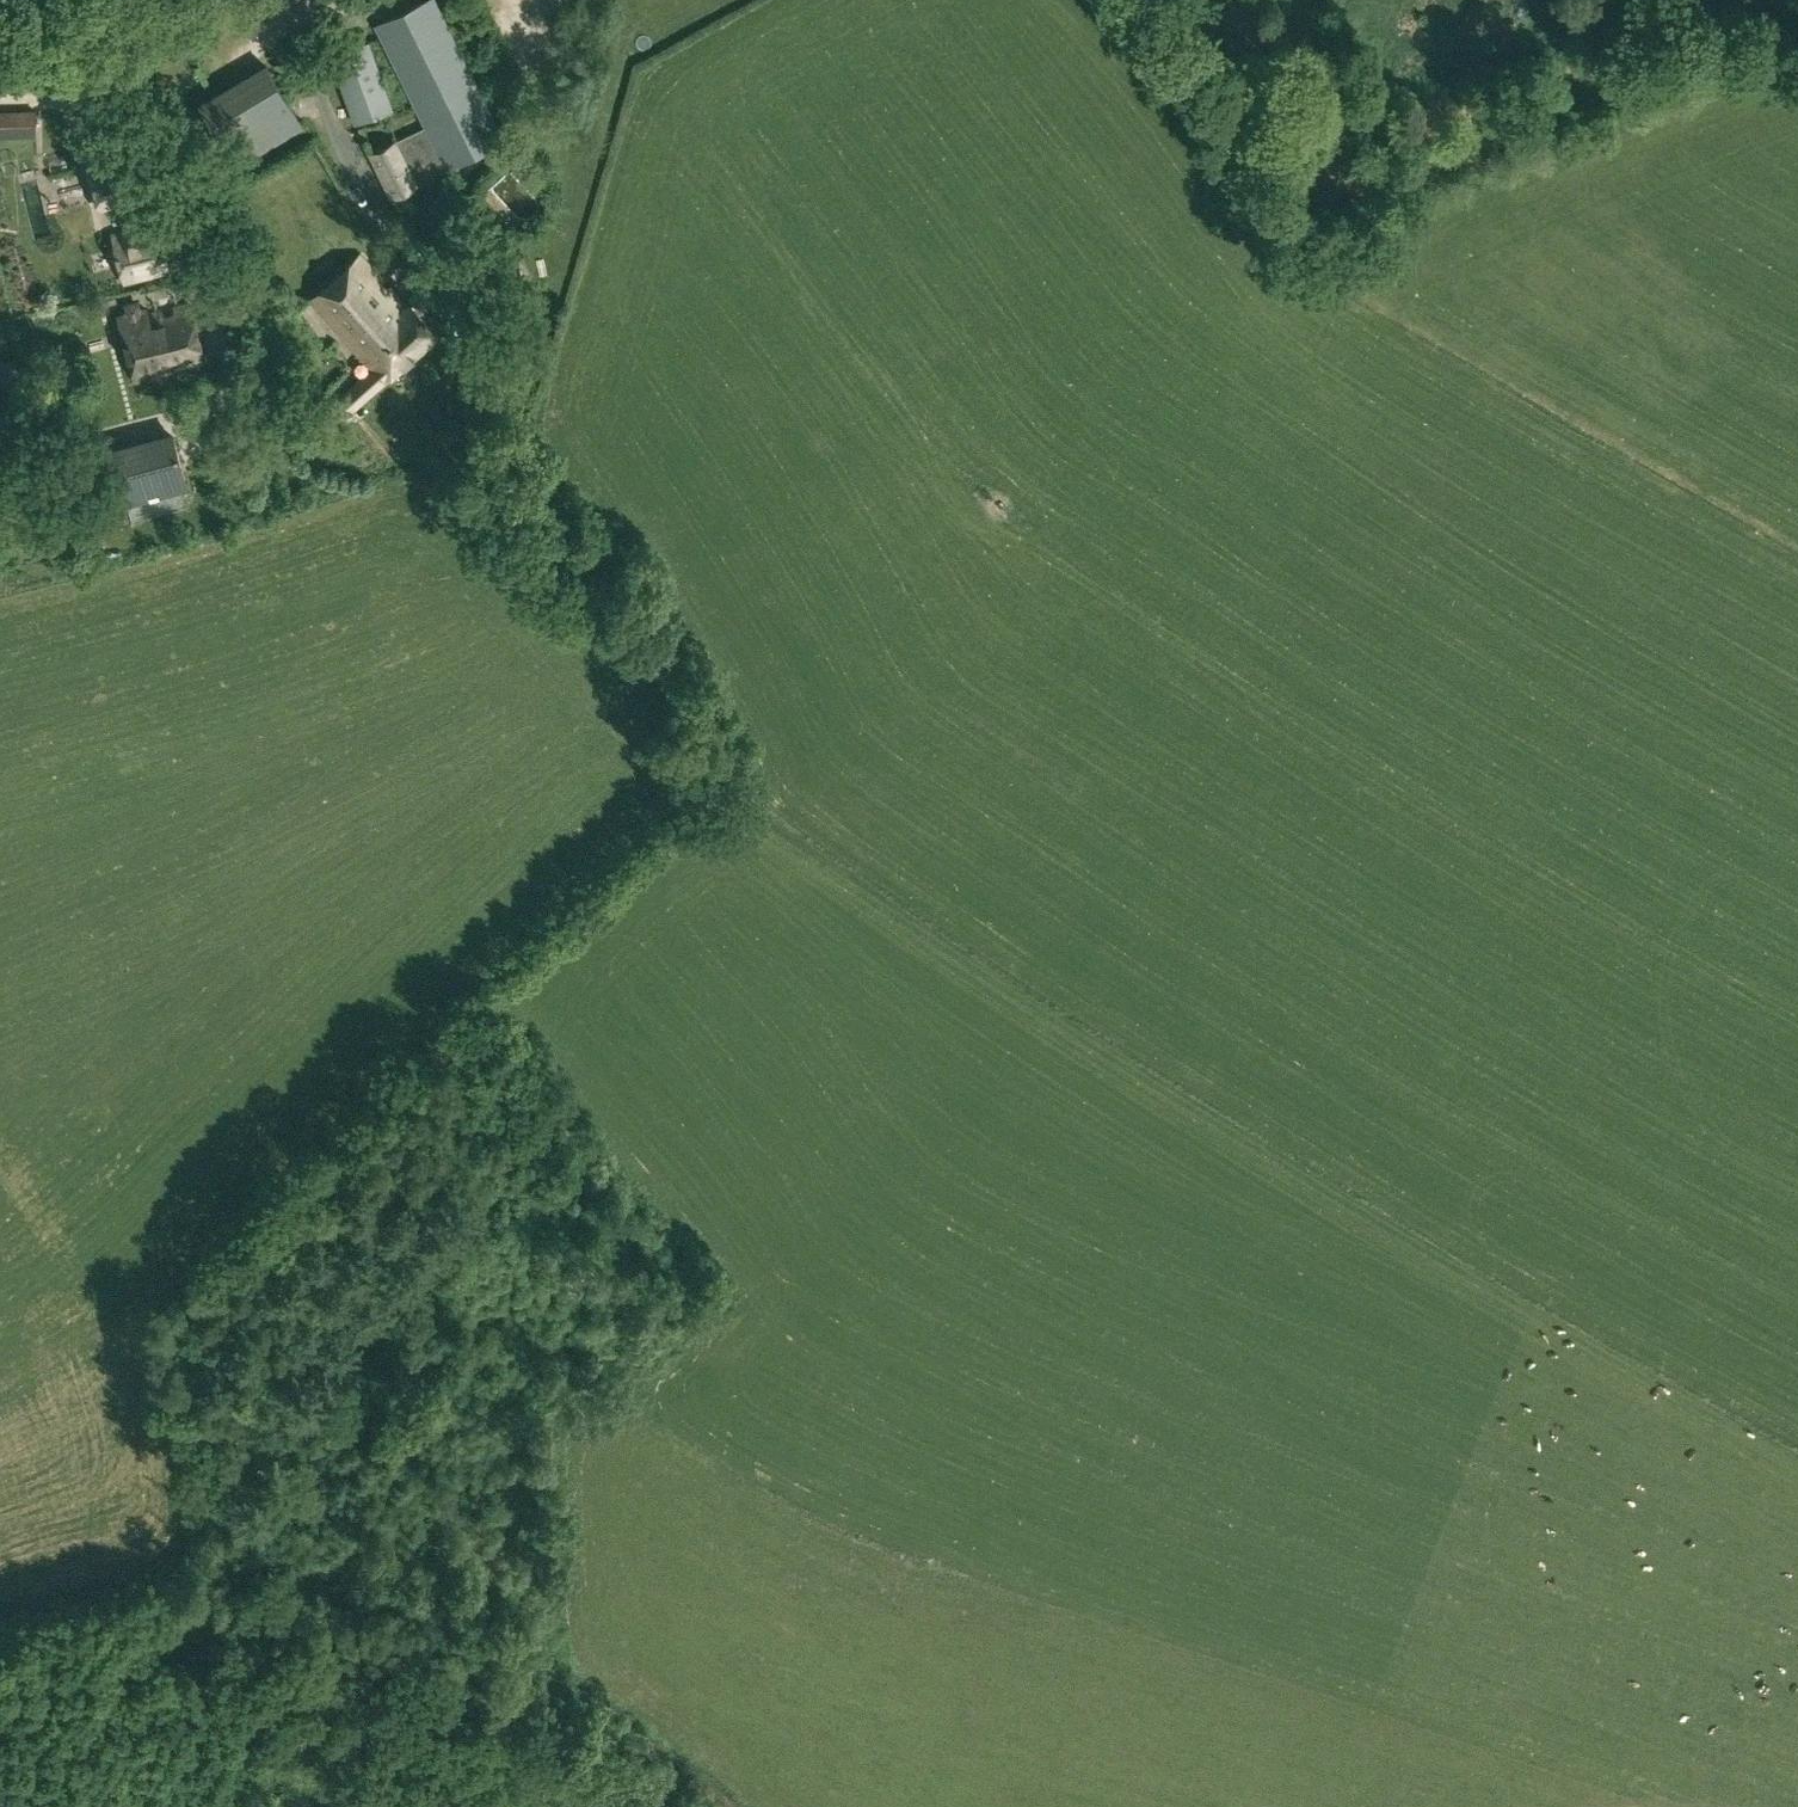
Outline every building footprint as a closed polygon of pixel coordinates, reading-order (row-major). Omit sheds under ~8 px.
[(428,177),(502,140),(433,0),(425,0),(376,24),(427,124),(371,154),(391,195),(428,177)] [(367,42),(332,55),(355,122),(391,109),(367,42)] [(201,103),(237,164),(302,126),(266,65),(201,103)] [(95,204),(97,210),(143,198),(133,161),(87,174),(95,204)] [(97,210),(95,204),(71,210),(76,229),(100,223),(97,210)] [(172,268),(160,222),(113,234),(124,280),(172,268)] [(437,331),(414,305),(410,309),(360,254),(310,299),(372,368),(342,395),(353,407),(437,331)] [(148,313),(146,309),(119,316),(135,377),(204,359),(189,303),(148,313)] [(99,454),(114,507),(186,488),(172,434),(99,454)]
